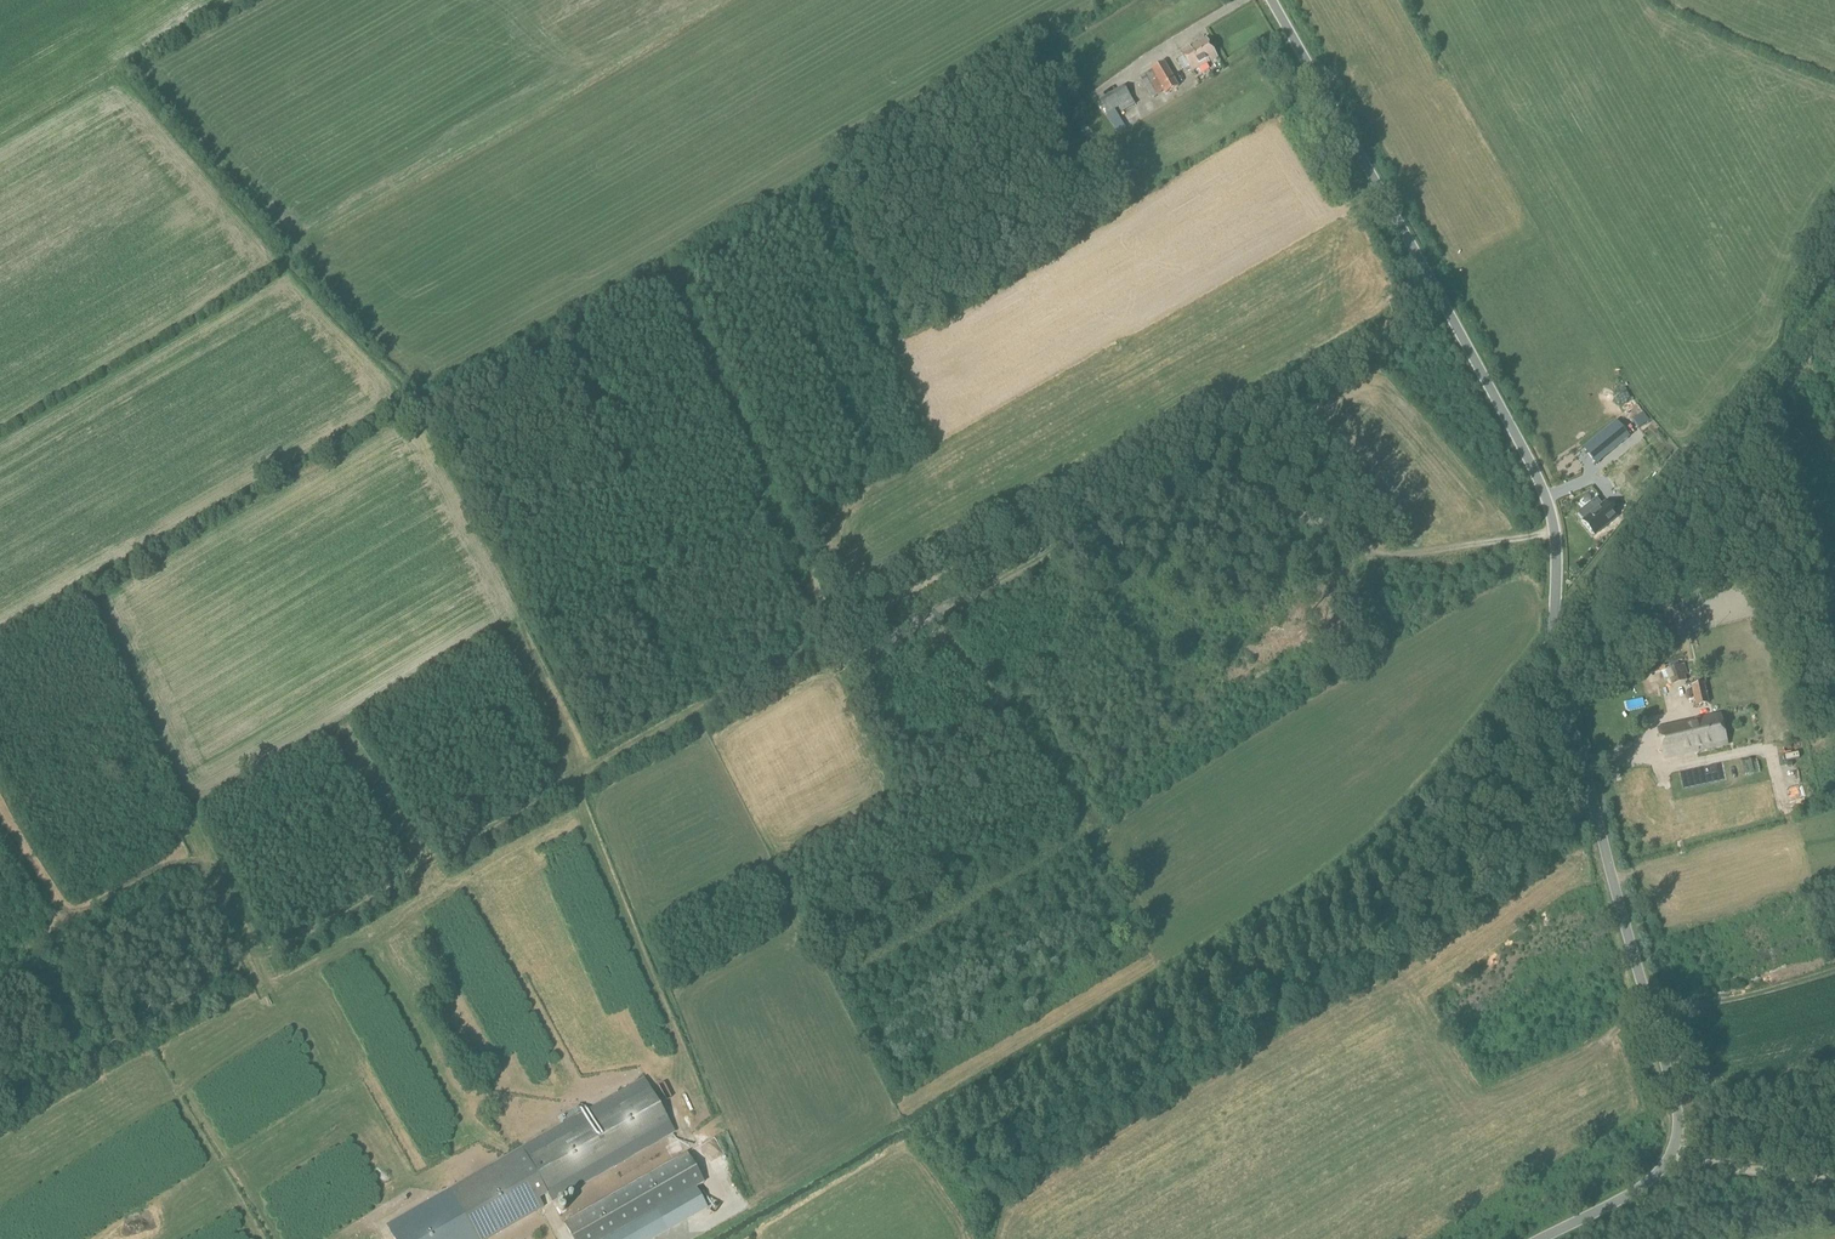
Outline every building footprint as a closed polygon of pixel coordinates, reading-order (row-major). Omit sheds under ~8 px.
[(1186,72),(1191,68),(1193,72),(1217,58),(1206,39),(1182,53),(1184,57),(1179,60),(1186,72)] [(1141,78),(1153,98),(1164,91),(1167,95),(1180,87),(1165,63),(1151,70),(1152,71),(1141,78)] [(1135,105),(1125,85),(1100,100),(1108,114),(1127,103),(1130,108),(1135,105)] [(1597,464),(1625,441),(1630,437),(1617,421),(1584,448),(1591,457),(1597,464)] [(1636,500),(1625,487),(1611,499),(1606,494),(1596,502),(1600,508),(1584,521),(1594,535),(1636,500)] [(1453,555),(1432,557),(1434,569),(1454,566),(1453,555)] [(1698,685),(1692,686),(1697,708),(1709,704),(1705,685),(1707,684),(1705,676),(1696,678),(1698,685)] [(1719,715),(1658,729),(1666,760),(1726,745),(1719,715)] [(1672,804),(1676,826),(1763,808),(1758,784),(1759,784),(1754,759),(1667,776),(1673,804),(1672,804)] [(1614,784),(1647,776),(1645,768),(1612,776),(1614,784)] [(444,1193),(469,1238),(487,1238),(539,1208),(532,1197),(545,1189),(553,1202),(675,1132),(644,1078),(444,1193)] [(574,1238),(650,1238),(669,1228),(658,1209),(704,1183),(687,1153),(565,1223),(574,1238)]
